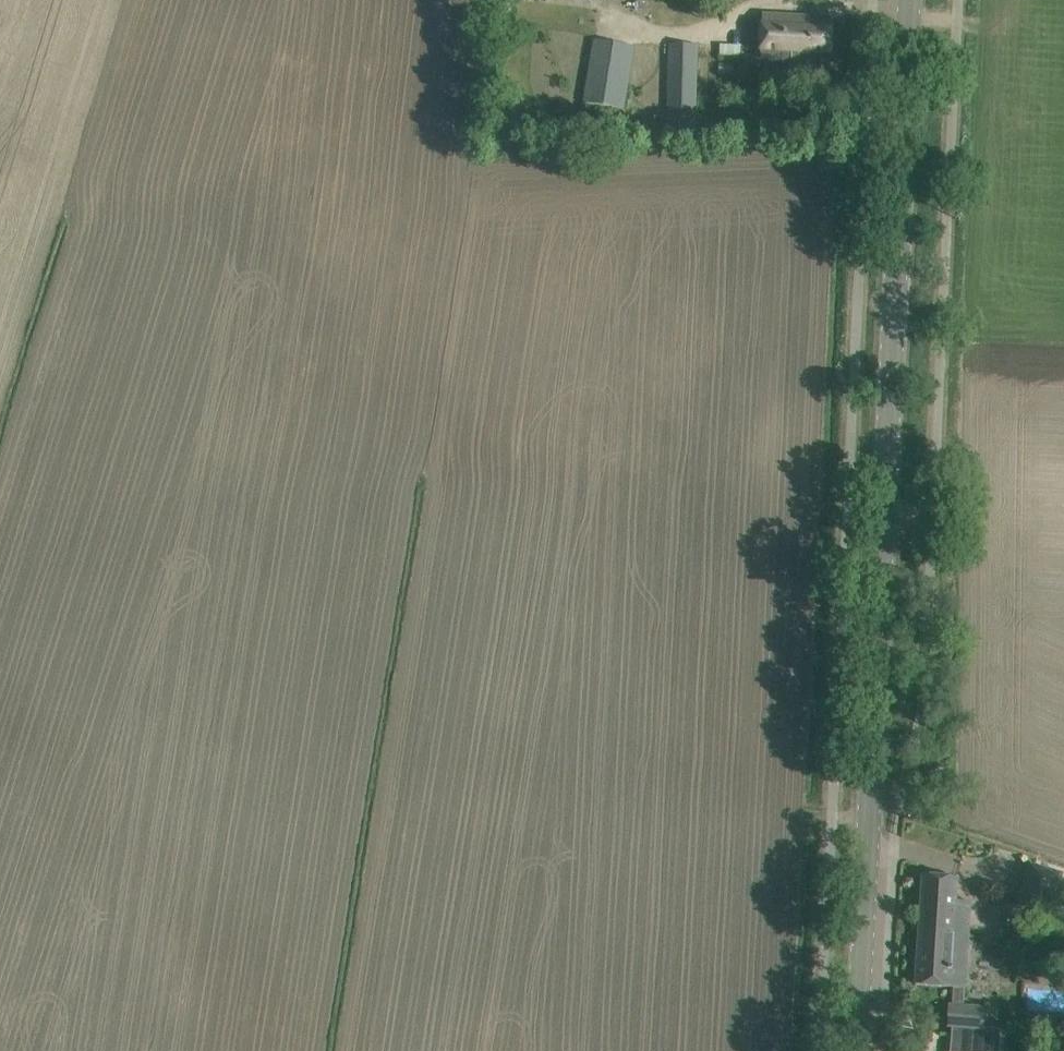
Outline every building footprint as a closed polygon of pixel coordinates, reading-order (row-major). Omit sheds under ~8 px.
[(831,17),(809,16),(763,14),(761,58),(829,61),(831,17)] [(622,108),(633,46),(595,39),(584,102),(622,108)] [(695,140),(697,44),(669,43),(666,139),(695,140)] [(968,934),(970,901),(956,900),(958,877),(923,875),(919,930),(968,934)] [(968,934),(919,930),(915,984),(953,987),(952,1005),(963,1005),(968,934)] [(952,1005),(948,1004),(947,1026),(982,1028),(983,1006),(963,1005),(952,1005)]
